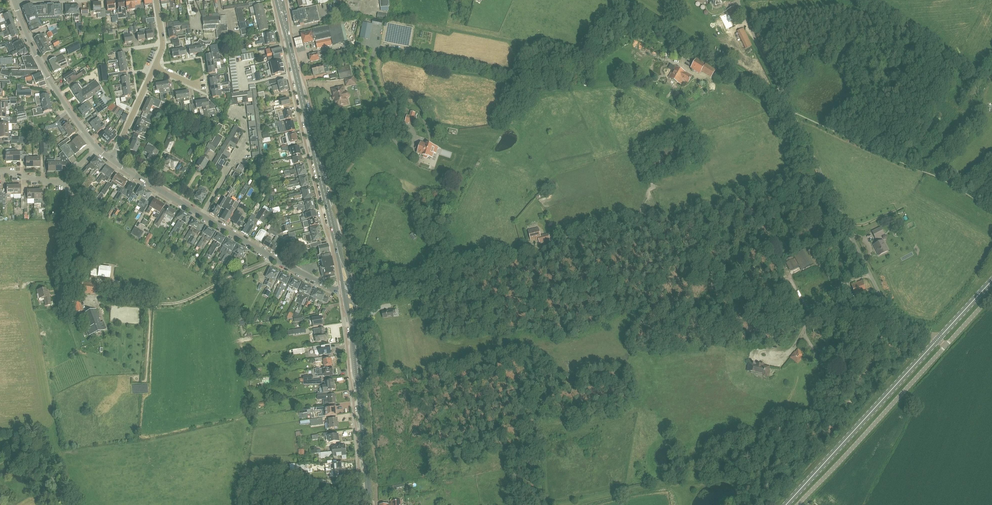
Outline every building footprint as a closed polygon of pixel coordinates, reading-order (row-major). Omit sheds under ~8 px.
[(122,12),(126,11),(126,8),(125,8),(124,0),(117,1),(119,10),(117,10),(118,19),(123,18),(122,12)] [(135,9),(134,0),(126,0),(127,11),(135,10),(135,9)] [(115,2),(109,2),(109,1),(107,1),(108,2),(107,3),(108,11),(113,10),(114,14),(114,16),(112,16),(112,23),(118,22),(117,14),(117,10),(116,10),(115,2)] [(105,17),(105,9),(101,9),(100,3),(93,3),(93,8),(92,8),(92,11),(93,11),(93,12),(96,12),(96,14),(98,13),(98,18),(105,17)] [(50,27),(47,28),(48,28),(51,27),(63,24),(61,5),(39,6),(39,7),(33,7),(32,4),(22,8),(31,32),(47,26),(46,23),(48,22),(50,27)] [(71,4),(71,6),(71,11),(72,10),(72,16),(72,17),(75,17),(75,22),(79,21),(78,4),(71,4)] [(254,7),(255,13),(264,11),(263,5),(254,7)] [(295,18),(297,27),(314,22),(320,21),(317,6),(305,9),(305,10),(295,12),(295,13),(292,14),(294,19),(295,18)] [(726,14),(721,16),(727,28),(732,26),(729,20),(732,19),(732,20),(738,17),(733,7),(727,10),(730,15),(727,16),(726,14)] [(264,11),(255,13),(250,14),(251,17),(256,16),(257,19),(265,17),(264,11)] [(6,21),(12,19),(10,13),(3,16),(3,14),(0,15),(2,19),(0,20),(0,23),(6,21)] [(219,21),(218,16),(205,17),(203,17),(203,29),(216,29),(221,28),(221,25),(220,22),(220,21),(219,21)] [(254,27),(258,26),(267,24),(265,17),(257,19),(257,23),(253,24),(254,27)] [(14,24),(12,19),(6,21),(0,23),(0,24),(1,26),(5,25),(6,28),(8,27),(14,24)] [(345,42),(340,22),(328,25),(331,39),(333,45),(345,42)] [(154,23),(147,24),(148,27),(149,27),(150,32),(146,32),(147,39),(153,38),(153,35),(155,35),(153,27),(154,26),(154,23)] [(8,33),(10,32),(16,30),(14,24),(8,27),(6,28),(7,31),(8,33)] [(268,30),(267,24),(258,26),(254,27),(254,29),(259,28),(259,32),(268,30)] [(316,42),(330,39),(331,39),(328,25),(301,32),(302,35),(304,44),(316,41),(316,42)] [(369,40),(372,28),(362,26),(360,38),(369,40)] [(179,28),(178,28),(175,28),(175,30),(168,31),(170,38),(176,37),(175,31),(180,31),(179,28)] [(8,33),(4,35),(2,36),(3,38),(11,35),(12,38),(18,36),(16,30),(10,32),(8,33)] [(265,37),(259,39),(260,41),(274,39),(273,37),(274,37),(274,35),(273,34),(272,31),(266,32),(264,33),(265,37)] [(123,33),(125,43),(133,41),(131,34),(128,35),(128,32),(123,33)] [(44,38),(47,36),(45,33),(35,38),(37,42),(44,39),(44,38)] [(37,42),(41,51),(49,47),(44,39),(37,42)] [(202,52),(202,49),(206,49),(205,45),(208,45),(209,46),(212,41),(203,42),(199,39),(197,43),(194,43),(196,53),(202,52)] [(332,45),(330,39),(316,42),(317,49),(332,45)] [(6,47),(5,45),(6,45),(10,54),(24,47),(21,40),(13,44),(12,42),(9,44),(8,42),(0,44),(0,48),(6,47)] [(173,57),(179,56),(178,49),(178,47),(177,40),(171,41),(172,44),(174,43),(175,50),(172,51),(173,57)] [(78,42),(71,45),(74,52),(81,49),(78,42)] [(206,55),(207,62),(213,61),(212,57),(214,57),(215,58),(215,60),(220,60),(219,55),(219,52),(218,52),(217,45),(213,46),(210,46),(210,50),(212,50),(212,52),(211,52),(212,54),(211,54),(206,55)] [(51,51),(50,50),(53,49),(51,46),(49,47),(41,51),(43,55),(51,51)] [(12,57),(13,56),(18,54),(19,56),(23,54),(24,56),(28,54),(24,47),(10,54),(12,57)] [(922,52),(929,57),(932,53),(924,48),(922,52)] [(282,51),(267,55),(263,56),(264,58),(267,57),(268,61),(272,60),(272,59),(273,59),(274,61),(277,60),(278,60),(277,59),(283,58),(282,56),(283,56),(282,51)] [(311,62),(320,60),(319,56),(323,55),(322,52),(316,53),(316,54),(310,56),(310,58),(310,59),(309,60),(309,61),(310,61),(311,61),(311,62)] [(49,61),(54,72),(68,66),(63,55),(49,61)] [(39,70),(31,57),(22,58),(18,59),(20,63),(19,64),(19,66),(21,65),(21,67),(21,70),(32,70),(36,70),(39,70)] [(691,68),(699,73),(700,71),(711,78),(715,71),(705,65),(705,64),(696,59),(691,68)] [(277,62),(277,60),(274,61),(267,62),(269,70),(282,67),(281,61),(277,62)] [(108,74),(108,77),(118,76),(127,74),(126,72),(127,72),(127,71),(128,71),(128,68),(127,68),(126,65),(116,67),(114,67),(115,70),(120,69),(120,73),(108,74)] [(209,74),(215,73),(214,70),(218,69),(217,68),(221,68),(225,67),(225,65),(217,66),(214,66),(208,68),(209,74)] [(324,72),(327,72),(326,65),(312,68),(314,75),(324,72)] [(350,66),(338,69),(340,79),(353,76),(350,66)] [(686,72),(675,66),(669,78),(679,84),(681,80),(684,80),(688,82),(692,76),(685,73),(686,72)] [(282,67),(269,70),(271,77),(280,75),(280,73),(284,72),(283,72),(284,72),(284,69),(283,69),(282,67)] [(74,75),(72,71),(64,77),(63,77),(64,78),(64,79),(66,81),(67,83),(67,82),(68,82),(69,84),(71,83),(83,75),(86,73),(84,69),(82,70),(74,75)] [(38,73),(36,73),(36,70),(32,70),(31,71),(25,71),(25,76),(26,83),(42,76),(41,72),(38,73)] [(122,80),(122,84),(129,83),(128,77),(127,77),(127,74),(118,76),(119,81),(122,80)] [(44,81),(42,76),(26,83),(27,84),(31,85),(32,85),(32,83),(35,82),(36,84),(41,82),(42,86),(47,85),(44,81)] [(345,79),(346,86),(355,84),(353,77),(345,79)] [(269,90),(272,89),(287,86),(286,84),(287,83),(286,82),(286,81),(285,80),(277,82),(278,85),(268,87),(269,90)] [(2,91),(2,88),(6,88),(6,84),(10,84),(10,81),(9,81),(3,81),(3,84),(0,84),(0,91),(2,91)] [(71,89),(75,95),(77,98),(82,104),(102,90),(96,82),(84,89),(80,84),(78,86),(77,85),(71,89)] [(228,82),(217,84),(210,85),(211,91),(218,90),(221,90),(220,86),(229,85),(229,82),(228,82)] [(163,90),(162,83),(156,84),(156,87),(153,87),(154,91),(159,90),(160,97),(164,97),(164,93),(163,90)] [(332,89),(334,96),(335,99),(334,99),(335,101),(335,102),(335,105),(336,105),(336,107),(348,104),(346,98),(347,97),(349,97),(349,96),(349,94),(349,93),(348,92),(346,92),(345,92),(343,86),(332,89)] [(182,92),(179,92),(178,91),(176,91),(176,92),(176,93),(175,93),(176,100),(180,99),(180,102),(181,102),(182,110),(185,109),(183,102),(182,92)] [(256,91),(247,92),(248,99),(252,98),(253,106),(246,107),(247,112),(248,112),(259,111),(256,91)] [(248,103),(248,99),(247,92),(231,94),(232,101),(233,106),(238,105),(237,98),(243,98),(243,103),(248,103)] [(36,100),(36,103),(41,102),(41,103),(50,101),(49,94),(35,97),(36,100)] [(96,98),(98,101),(95,103),(97,106),(94,109),(97,112),(92,115),(93,117),(106,108),(98,97),(96,98)] [(145,106),(151,108),(152,105),(158,108),(161,102),(155,99),(153,102),(147,100),(145,106)] [(204,100),(201,101),(204,121),(205,124),(208,123),(209,123),(207,111),(215,110),(215,106),(211,102),(208,103),(208,100),(207,100),(207,99),(203,99),(204,100)] [(274,107),(274,111),(284,108),(283,106),(289,104),(289,103),(290,103),(289,100),(288,100),(288,99),(280,100),(274,102),(275,104),(281,103),(281,106),(274,107)] [(195,104),(193,105),(193,109),(196,109),(199,108),(201,122),(204,121),(201,101),(199,101),(199,100),(195,101),(195,102),(195,104)] [(5,111),(5,108),(8,108),(8,104),(10,104),(10,101),(5,101),(5,104),(0,104),(0,111),(5,111)] [(91,113),(90,111),(90,110),(87,106),(90,104),(88,101),(78,109),(83,116),(85,118),(91,113)] [(51,106),(42,108),(37,109),(38,114),(43,113),(43,112),(52,110),(51,106)] [(148,114),(146,118),(153,121),(154,117),(155,114),(152,113),(149,111),(151,108),(145,106),(142,111),(148,114)] [(284,108),(274,111),(275,114),(278,114),(280,121),(291,118),(290,111),(284,112),(284,108)] [(0,111),(0,118),(1,118),(1,121),(4,121),(17,120),(17,118),(5,118),(5,115),(6,115),(6,111),(5,111),(0,111)] [(248,122),(249,127),(250,127),(260,126),(259,111),(248,112),(249,117),(254,116),(255,121),(248,122)] [(409,124),(409,122),(415,124),(417,118),(407,115),(405,123),(409,124)] [(90,124),(93,129),(99,124),(102,122),(100,120),(98,117),(90,124)] [(8,130),(8,123),(10,123),(10,124),(17,124),(17,120),(4,121),(4,124),(0,124),(0,131),(8,130)] [(138,120),(136,126),(148,131),(149,132),(150,132),(151,129),(143,126),(145,122),(138,120)] [(272,127),(277,127),(283,126),(284,128),(283,128),(284,132),(294,130),(292,122),(288,123),(288,120),(271,124),(272,127)] [(63,134),(66,132),(72,128),(68,123),(62,127),(58,121),(53,124),(43,126),(46,130),(58,127),(63,134)] [(102,122),(99,124),(93,129),(97,133),(105,127),(102,122)] [(218,134),(219,132),(223,126),(219,123),(213,133),(214,133),(212,135),(208,141),(202,151),(198,159),(199,160),(195,166),(198,167),(197,169),(197,170),(199,171),(200,171),(201,169),(203,171),(209,161),(207,160),(208,158),(208,157),(206,156),(210,149),(214,152),(223,137),(218,134)] [(100,136),(104,141),(108,136),(111,133),(109,131),(109,130),(111,128),(109,126),(109,125),(107,127),(105,129),(106,130),(100,136)] [(235,125),(227,139),(236,144),(237,145),(240,140),(234,137),(237,132),(241,135),(244,131),(237,126),(235,125)] [(149,132),(148,131),(136,126),(133,132),(139,134),(140,131),(146,134),(148,134),(149,132)] [(260,126),(250,127),(251,132),(256,131),(257,137),(250,137),(251,143),(252,143),(262,141),(260,126)] [(66,143),(70,140),(68,138),(75,133),(72,128),(66,132),(67,134),(65,136),(67,138),(58,145),(60,147),(66,143)] [(11,137),(11,134),(13,134),(13,130),(8,130),(0,131),(0,138),(11,137),(11,141),(19,140),(19,137),(11,137)] [(284,144),(287,144),(287,145),(295,144),(294,142),(297,141),(295,134),(294,134),(294,132),(291,132),(285,134),(285,137),(282,138),(284,144)] [(115,138),(113,136),(114,135),(111,133),(108,136),(104,141),(108,145),(115,138)] [(78,151),(79,151),(86,145),(80,136),(72,141),(73,142),(68,145),(66,143),(74,155),(78,151)] [(139,143),(140,140),(134,137),(132,141),(133,141),(129,150),(136,153),(140,144),(139,143)] [(168,139),(163,150),(168,152),(173,142),(168,139)] [(236,144),(227,139),(219,152),(228,158),(229,158),(232,154),(226,150),(229,146),(233,149),(236,144)] [(262,141),(252,143),(252,147),(258,147),(258,152),(252,153),(252,158),(264,157),(262,141)] [(60,148),(63,152),(68,159),(74,155),(66,143),(60,147),(60,148)] [(148,143),(142,153),(147,156),(147,155),(149,156),(147,159),(151,161),(153,157),(155,158),(158,152),(151,148),(152,146),(148,143)] [(433,152),(434,152),(432,151),(434,146),(432,146),(426,144),(426,145),(421,143),(420,146),(418,146),(418,147),(417,146),(416,149),(417,149),(417,150),(418,150),(417,154),(423,155),(423,156),(423,157),(426,158),(427,157),(428,157),(428,156),(432,157),(433,152)] [(282,151),(286,151),(291,152),(292,156),(300,154),(298,147),(291,148),(290,146),(281,148),(282,151)] [(58,159),(55,159),(55,172),(62,171),(62,166),(65,166),(68,169),(72,165),(68,159),(63,152),(60,154),(61,157),(58,159)] [(228,158),(219,152),(211,166),(221,172),(224,167),(218,164),(221,159),(225,162),(228,158)] [(165,156),(162,162),(164,163),(164,164),(174,170),(174,169),(178,171),(182,165),(178,163),(179,162),(178,161),(179,160),(176,159),(176,160),(169,156),(168,157),(168,158),(165,156)] [(292,157),(288,158),(285,159),(285,160),(287,161),(292,159),(294,165),(302,163),(301,156),(292,158),(292,157)] [(90,168),(92,170),(101,161),(97,157),(94,161),(93,160),(88,166),(87,166),(81,173),(84,175),(90,168)] [(53,172),(55,172),(55,159),(47,160),(47,163),(48,163),(48,168),(47,168),(47,173),(53,173),(53,172)] [(104,165),(105,164),(101,161),(92,170),(91,172),(91,173),(79,189),(84,193),(88,189),(95,179),(92,176),(97,169),(99,171),(104,165)] [(284,174),(290,173),(305,170),(304,167),(305,167),(304,165),(293,167),(294,170),(289,171),(289,170),(284,172),(284,174)] [(104,178),(111,168),(108,167),(106,166),(101,173),(103,174),(101,174),(96,182),(99,184),(100,183),(102,180),(104,178)] [(104,178),(102,180),(104,181),(105,180),(107,181),(114,172),(112,170),(113,170),(111,168),(104,178)] [(112,182),(111,184),(108,182),(107,183),(103,190),(102,190),(99,194),(98,195),(96,199),(99,201),(103,195),(105,196),(110,187),(112,188),(114,185),(116,187),(118,185),(122,178),(119,176),(117,175),(114,179),(112,182)] [(287,186),(293,185),(308,181),(307,179),(308,179),(307,177),(306,177),(306,176),(296,179),(296,181),(291,182),(286,183),(287,186)] [(118,200),(122,194),(123,194),(121,192),(128,182),(125,180),(122,178),(118,185),(116,187),(116,188),(119,190),(117,191),(119,192),(115,198),(118,200)] [(126,189),(123,194),(122,194),(123,195),(129,199),(133,193),(132,192),(135,186),(130,183),(127,190),(126,189)] [(244,187),(241,192),(245,194),(248,189),(250,185),(246,183),(244,187)] [(10,195),(14,195),(14,186),(7,186),(6,187),(7,189),(7,193),(2,193),(2,197),(3,197),(6,197),(7,197),(7,198),(10,198),(10,196),(10,195)] [(207,194),(204,192),(206,189),(200,186),(198,189),(199,190),(194,197),(199,200),(199,202),(200,202),(201,202),(202,202),(207,194)] [(135,195),(133,193),(129,199),(128,201),(131,203),(134,198),(139,201),(142,197),(146,190),(140,187),(135,195)] [(289,198),(296,196),(310,193),(310,191),(311,191),(310,188),(309,188),(299,190),(300,193),(288,196),(289,198)] [(146,190),(142,197),(144,199),(141,205),(144,206),(148,200),(149,198),(152,193),(149,192),(149,191),(147,190),(146,190)] [(94,202),(95,200),(96,199),(98,195),(95,193),(93,191),(89,196),(92,199),(92,200),(94,202)] [(232,198),(229,197),(228,196),(226,199),(222,206),(226,209),(225,210),(224,210),(219,218),(224,221),(232,207),(236,201),(232,198)] [(210,213),(215,216),(220,207),(221,208),(222,206),(226,199),(222,197),(219,202),(217,206),(215,205),(210,213)] [(154,210),(159,202),(154,199),(146,212),(148,214),(152,209),(154,210)] [(294,209),(299,208),(313,205),(313,202),(313,200),(312,200),(298,203),(299,205),(293,206),(294,209)] [(236,201),(232,207),(224,221),(228,223),(233,215),(231,213),(234,209),(235,210),(239,203),(236,201)] [(164,205),(159,202),(154,210),(157,212),(153,217),(156,219),(164,205)] [(171,220),(172,219),(176,212),(168,208),(166,211),(163,209),(154,225),(158,228),(165,217),(171,220)] [(254,220),(254,219),(245,234),(249,236),(253,229),(254,229),(255,228),(254,227),(255,225),(256,225),(257,224),(256,224),(258,220),(263,223),(265,220),(269,212),(262,208),(256,219),(255,218),(254,220)] [(240,217),(242,214),(239,213),(241,211),(238,209),(231,220),(234,222),(233,224),(236,225),(236,226),(238,228),(239,227),(240,226),(243,227),(245,223),(242,222),(244,219),(240,217)] [(174,233),(175,231),(177,228),(186,214),(184,213),(185,212),(182,211),(182,212),(181,211),(179,215),(179,214),(176,218),(179,220),(175,226),(172,231),(174,233)] [(302,217),(300,217),(301,221),(306,220),(316,217),(317,216),(316,213),(315,213),(315,212),(305,214),(304,213),(301,213),(302,217)] [(410,215),(414,220),(419,217),(415,212),(410,215)] [(177,228),(175,231),(178,233),(180,229),(184,223),(186,224),(189,220),(188,220),(190,217),(190,216),(188,214),(187,215),(186,214),(177,228)] [(241,231),(245,234),(254,219),(254,220),(255,218),(256,216),(252,214),(241,231)] [(187,241),(191,235),(198,222),(196,221),(197,220),(195,218),(194,219),(193,219),(189,226),(192,227),(184,239),(187,241)] [(307,221),(302,222),(304,228),(308,227),(310,226),(318,224),(319,224),(318,220),(317,220),(317,219),(309,221),(307,221)] [(198,222),(191,235),(193,236),(194,233),(197,235),(204,225),(198,222)] [(277,234),(287,232),(285,226),(284,226),(280,227),(280,224),(276,225),(274,227),(272,230),(278,233),(277,234)] [(276,236),(277,234),(278,233),(272,230),(274,227),(272,225),(267,232),(270,234),(270,233),(276,236)] [(202,243),(203,241),(211,229),(209,228),(209,227),(207,226),(207,227),(206,226),(202,233),(200,236),(203,237),(197,247),(199,248),(200,247),(202,243)] [(309,235),(320,233),(319,230),(320,230),(319,227),(318,226),(310,228),(311,232),(302,234),(303,236),(309,235)] [(130,234),(134,236),(138,229),(134,227),(130,234)] [(881,227),(872,232),(873,235),(879,233),(881,236),(885,234),(881,227)] [(539,244),(546,242),(550,241),(548,234),(540,236),(538,228),(528,230),(531,241),(538,239),(539,244)] [(138,229),(134,236),(140,240),(144,233),(138,229)] [(212,230),(211,229),(203,241),(205,243),(209,237),(211,238),(215,232),(214,231),(215,231),(213,230),(212,230)] [(571,237),(576,235),(574,229),(569,231),(569,230),(560,232),(562,240),(571,237)] [(261,242),(267,232),(264,230),(263,230),(262,230),(261,230),(260,230),(259,231),(258,232),(254,238),(261,242)] [(209,255),(213,248),(221,235),(219,234),(217,232),(217,233),(213,239),(215,241),(207,254),(209,255)] [(320,233),(309,235),(310,240),(307,241),(308,244),(314,243),(317,242),(316,240),(321,239),(321,238),(322,238),(321,235),(320,235),(320,233)] [(223,236),(221,235),(213,248),(209,255),(212,256),(215,250),(216,247),(220,247),(225,238),(225,237),(223,236)] [(263,245),(268,248),(272,242),(269,240),(271,238),(268,236),(263,245)] [(272,242),(268,248),(274,252),(278,245),(274,244),(278,238),(277,237),(278,237),(276,236),(274,239),(272,242)] [(197,240),(192,237),(188,244),(192,246),(196,240),(197,240)] [(227,239),(220,250),(222,252),(217,261),(219,262),(220,262),(231,242),(229,240),(230,240),(228,239),(227,239)] [(888,251),(883,240),(873,245),(878,256),(888,251)] [(235,244),(236,243),(233,242),(233,243),(231,242),(220,262),(222,263),(226,256),(225,256),(229,250),(231,251),(236,244),(235,244)] [(328,244),(321,245),(318,246),(320,255),(321,260),(324,260),(323,254),(329,253),(328,244)] [(231,266),(234,261),(242,248),(241,247),(238,245),(238,246),(237,245),(233,252),(231,256),(233,257),(229,265),(231,266)] [(242,248),(234,261),(236,263),(240,256),(243,258),(246,254),(245,254),(247,251),(246,251),(246,250),(244,249),(242,248)] [(815,248),(811,251),(815,258),(819,254),(815,248)] [(802,270),(812,265),(805,251),(795,256),(802,270)] [(330,253),(329,253),(323,254),(324,260),(321,260),(322,266),(320,267),(322,276),(334,274),(333,267),(331,258),(330,253)] [(794,259),(792,260),(786,263),(790,272),(799,267),(794,259)] [(96,277),(116,279),(117,268),(97,266),(96,277)] [(264,285),(267,286),(269,283),(270,280),(271,280),(275,270),(274,270),(275,270),(272,268),(272,269),(271,268),(266,278),(267,278),(264,285)] [(276,271),(275,270),(271,280),(270,280),(269,283),(267,286),(272,289),(280,273),(279,272),(276,270),(276,271)] [(280,289),(286,275),(284,274),(283,274),(281,274),(278,281),(280,282),(277,288),(280,289)] [(286,275),(280,289),(276,296),(279,297),(285,285),(287,285),(290,278),(288,277),(288,276),(286,275)] [(285,300),(287,301),(297,280),(295,279),(294,280),(292,279),(288,288),(290,289),(286,297),(286,298),(285,300)] [(289,303),(292,295),(296,289),(298,290),(301,283),(299,282),(299,281),(297,280),(287,301),(286,302),(289,303)] [(862,281),(851,285),(855,295),(866,291),(862,281)] [(96,283),(83,282),(81,292),(95,294),(96,283)] [(303,284),(300,291),(298,294),(300,295),(297,303),(299,304),(308,286),(306,285),(304,284),(303,284)] [(308,286),(299,304),(298,307),(300,308),(303,301),(304,299),(307,298),(312,288),(311,288),(312,287),(310,287),(308,286)] [(38,299),(44,298),(46,306),(51,305),(48,292),(46,292),(46,288),(37,290),(38,294),(37,294),(38,299)] [(315,302),(317,299),(320,292),(318,291),(317,291),(315,290),(312,297),(310,296),(307,301),(307,302),(305,306),(308,308),(310,303),(311,301),(312,301),(312,302),(314,303),(315,302)] [(323,293),(320,292),(317,299),(320,301),(318,304),(321,305),(323,301),(327,303),(329,298),(326,297),(326,296),(325,295),(323,294),(323,293)] [(57,299),(56,304),(63,305),(64,295),(61,294),(61,299),(57,299)] [(73,314),(83,310),(79,300),(69,304),(73,314)] [(89,335),(106,329),(104,322),(103,322),(102,319),(100,319),(96,309),(83,314),(89,328),(87,328),(89,335)] [(389,311),(382,312),(383,318),(393,316),(393,313),(395,313),(395,309),(389,310),(389,311)] [(313,326),(323,325),(323,321),(323,317),(318,318),(318,317),(312,318),(311,318),(308,318),(308,320),(310,321),(310,324),(313,324),(313,326)] [(319,328),(319,329),(314,329),(314,333),(317,332),(317,334),(314,335),(315,341),(328,339),(328,333),(325,333),(324,328),(319,328)] [(319,355),(330,353),(329,347),(325,347),(325,346),(317,347),(313,347),(313,350),(318,349),(319,355)] [(794,353),(790,358),(798,364),(802,358),(805,355),(798,349),(794,353)] [(331,359),(330,359),(329,356),(315,358),(315,362),(319,361),(320,367),(332,365),(331,359)] [(748,362),(747,371),(750,372),(751,373),(754,373),(755,372),(764,374),(764,375),(763,377),(768,377),(770,366),(764,365),(760,365),(760,364),(748,362)] [(332,370),(332,367),(315,369),(316,374),(317,374),(317,377),(319,377),(319,376),(333,375),(333,370),(332,370)] [(323,387),(323,393),(329,392),(328,390),(334,389),(333,380),(326,381),(326,382),(324,382),(324,385),(327,384),(327,386),(323,387)] [(335,396),(335,395),(329,395),(329,392),(323,393),(323,394),(317,394),(318,400),(325,399),(325,405),(324,405),(330,405),(330,404),(335,403),(335,399),(336,399),(335,396)] [(325,416),(325,417),(337,416),(336,407),(325,408),(325,409),(323,410),(323,406),(316,407),(316,411),(321,411),(321,416),(325,416)] [(338,428),(338,425),(337,419),(329,419),(329,420),(327,420),(327,423),(329,423),(330,428),(338,428)] [(338,434),(336,435),(331,435),(331,432),(324,433),(324,434),(325,433),(326,440),(329,440),(329,442),(325,443),(339,441),(338,434)] [(346,455),(346,450),(333,451),(322,452),(321,453),(321,458),(328,457),(331,453),(333,453),(333,457),(342,456),(342,459),(346,459),(346,455)] [(312,464),(304,465),(304,471),(308,471),(308,473),(313,473),(312,464)]
